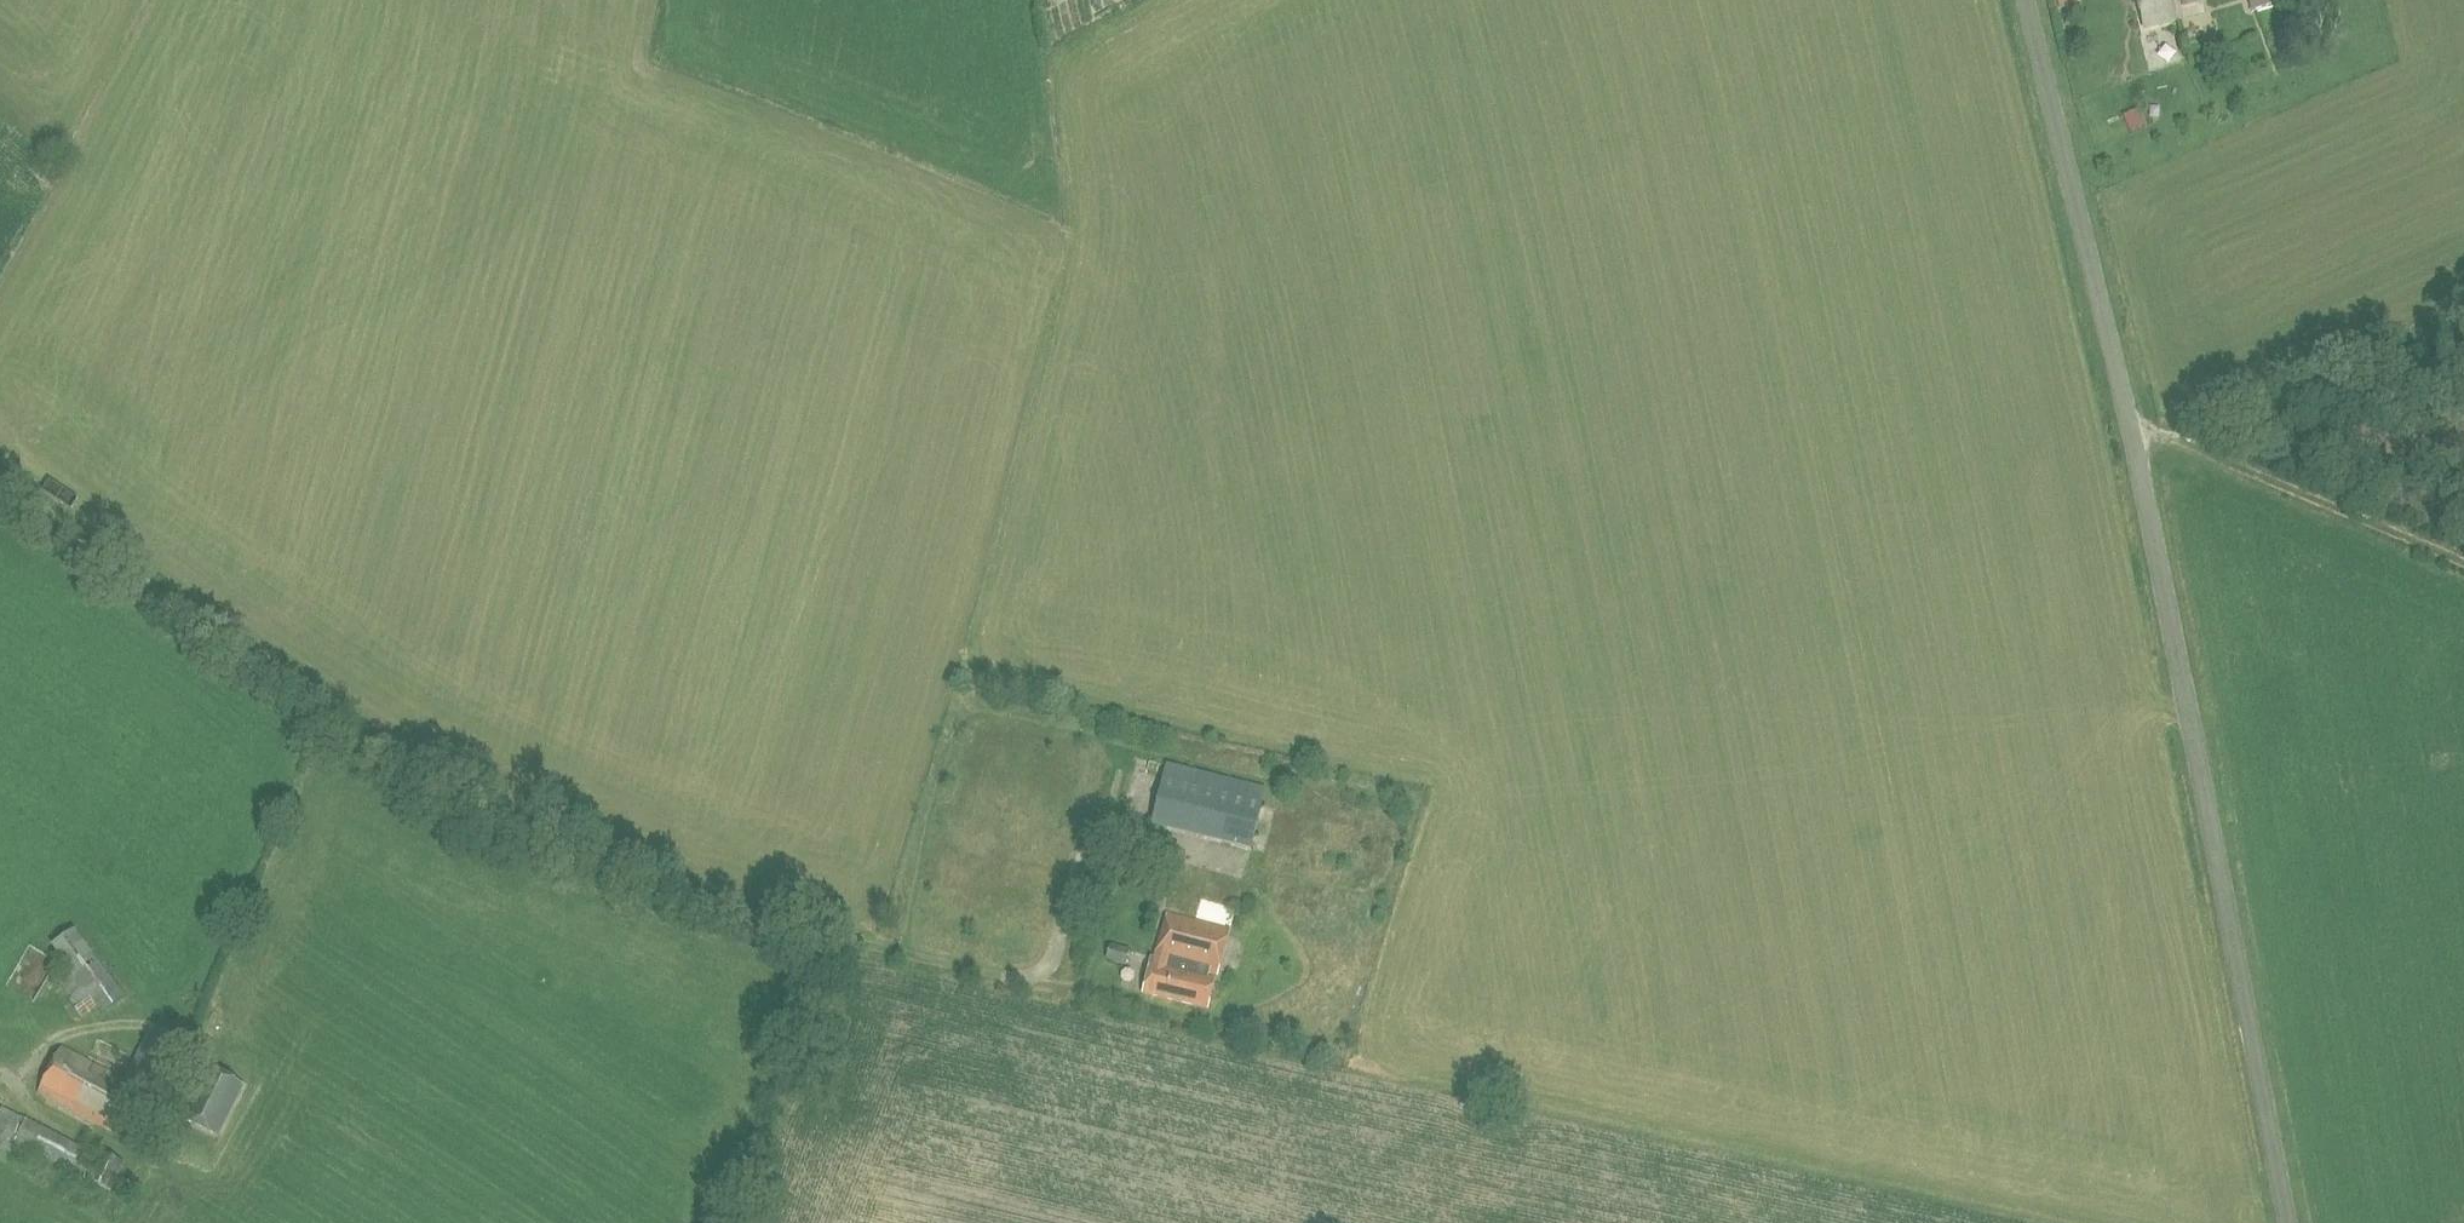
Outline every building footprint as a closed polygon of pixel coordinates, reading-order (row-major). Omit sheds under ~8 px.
[(2142,27),(2180,18),(2177,5),(2169,7),(2168,0),(2136,0),(2142,27)] [(2202,13),(2198,0),(2168,0),(2169,7),(2177,5),(2180,18),(2202,13)] [(2286,0),(2247,0),(2250,10),(2286,0)] [(1266,789),(1168,764),(1152,824),(1251,849),(1266,789)] [(1217,973),(1228,929),(1166,914),(1155,957),(1151,956),(1143,992),(1208,1008),(1216,979),(1208,977),(1210,971),(1217,973)] [(89,995),(102,1013),(125,997),(77,930),(54,946),(71,970),(58,979),(76,1004),(89,995)] [(1130,948),(1112,942),(1107,958),(1125,964),(1130,948)] [(148,1040),(125,1083),(61,1049),(37,1094),(129,1143),(176,1055),(148,1040)] [(242,1085),(208,1069),(185,1120),(219,1136),(242,1085)] [(17,1140),(112,1187),(123,1164),(28,1118),(17,1140)]
